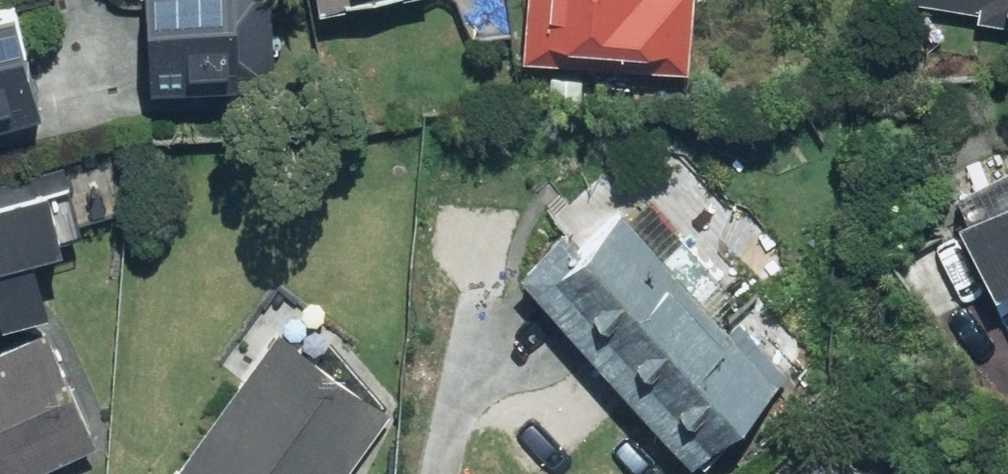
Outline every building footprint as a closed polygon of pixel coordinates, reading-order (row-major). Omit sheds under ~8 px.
[(259,0),(136,0),(135,80),(215,81),(216,39),(259,40),(259,0)] [(511,39),(684,58),(690,0),(515,0),(511,39)] [(970,6),(969,19),(1007,24),(1007,0),(921,0),(970,6)] [(0,16),(0,119),(42,110),(20,11),(0,16)] [(941,212),(982,292),(994,286),(1007,314),(1007,178),(941,212)] [(0,199),(0,339),(50,325),(35,271),(70,262),(58,219),(76,215),(67,181),(0,199)] [(641,255),(608,217),(569,251),(550,230),(513,263),(686,459),(790,366),(669,229),(641,255)] [(276,329),(168,473),(344,473),(389,414),(276,329)] [(93,443),(41,332),(0,351),(0,473),(27,473),(93,443)] [(812,438),(785,473),(859,473),(812,438)]
